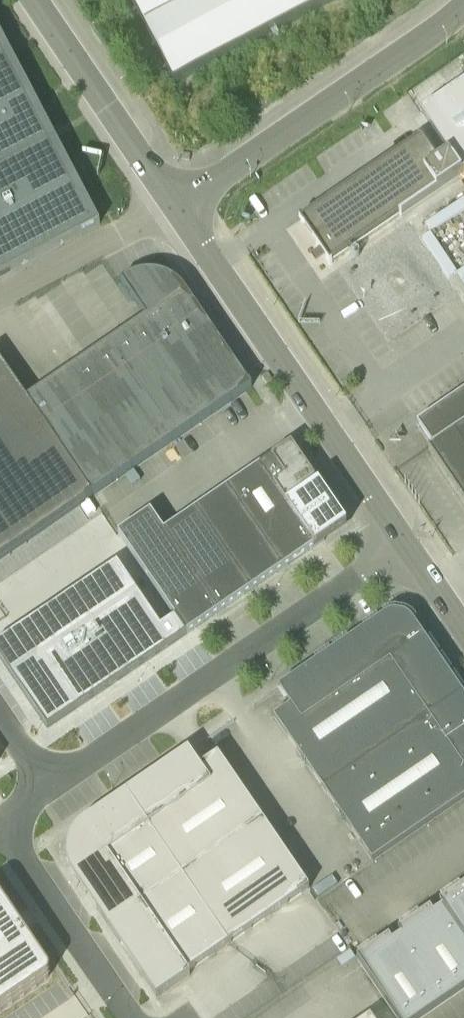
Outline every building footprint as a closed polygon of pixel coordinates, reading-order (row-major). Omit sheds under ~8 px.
[(335,0),(132,0),(175,84),(335,0)] [(73,239),(100,225),(0,33),(0,277),(73,239)] [(323,239),(324,241),(319,244),(319,243),(316,245),(331,265),(333,264),(332,263),(402,215),(463,304),(463,306),(463,172),(462,173),(449,155),(425,171),(413,154),(312,223),(323,239)] [(182,286),(176,281),(174,279),(171,277),(167,276),(164,274),(161,273),(157,273),(154,272),(150,272),(147,272),(144,273),(140,273),(137,274),(134,275),(131,276),(128,278),(122,282),(146,318),(27,400),(93,497),(252,387),(187,291),(182,286)] [(417,425),(433,447),(429,450),(463,501),(463,393),(417,425)] [(347,526),(342,518),(292,445),(164,532),(151,513),(119,535),(187,635),(347,526)] [(0,644),(0,659),(49,730),(187,635),(175,618),(162,627),(118,564),(0,644)] [(413,622),(412,621),(410,619),(409,618),(406,616),(404,615),(402,614),(399,614),(397,614),(394,614),(392,614),(389,615),(387,616),(385,617),(256,705),(267,722),(254,731),(348,868),(354,876),(463,800),(463,697),(413,622)] [(77,874),(78,875),(100,908),(97,911),(119,944),(123,941),(146,974),(142,977),(156,999),(189,976),(187,973),(310,889),(218,756),(200,768),(189,751),(155,774),(158,778),(87,826),(86,827),(81,832),(76,838),(73,845),(72,853),(72,860),(74,867),(77,874)] [(440,902),(443,907),(463,937),(463,886),(440,902)] [(47,979),(49,976),(49,974),(49,972),(48,968),(21,929),(23,927),(23,925),(23,923),(23,922),(21,920),(20,919),(17,919),(15,920),(0,898),(0,897),(0,1011),(47,979)] [(463,990),(463,937),(443,907),(434,913),(431,909),(399,930),(402,935),(447,1001),(463,990)] [(447,1001),(402,935),(393,941),(389,937),(357,958),(398,1017),(423,1017),(447,1001)]
